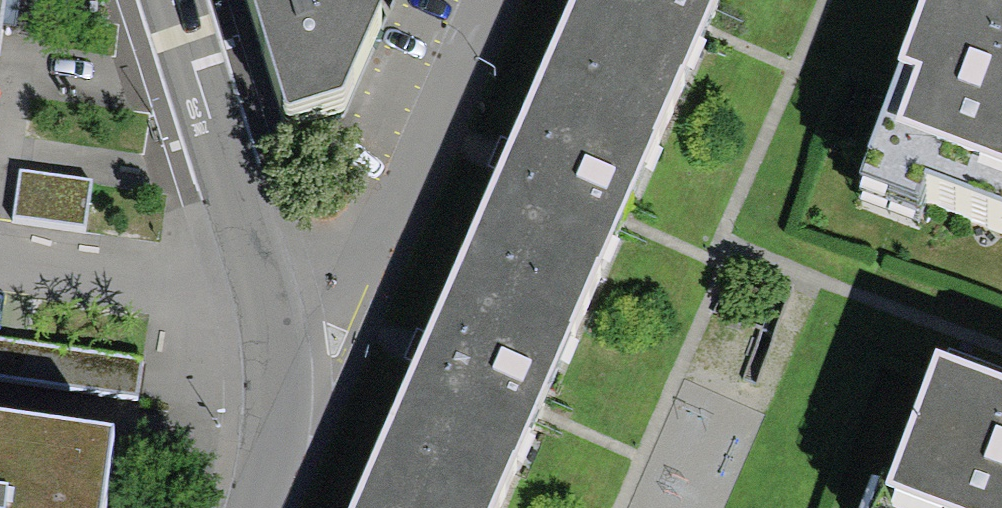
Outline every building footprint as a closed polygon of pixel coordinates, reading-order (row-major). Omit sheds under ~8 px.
[(291,0),(244,0),(285,140),(341,125),(378,39),(291,0)] [(538,56),(666,109),(698,32),(712,0),(562,0),(538,56)] [(925,10),(898,92),(871,172),(1001,216),(1001,36),(925,10)] [(494,161),(450,265),(577,318),(666,109),(538,56),(494,161)] [(30,169),(20,228),(94,239),(103,180),(30,169)] [(362,474),(442,507),(497,507),(537,413),(577,318),(450,265),(415,348),(362,474)] [(0,364),(0,403),(132,422),(134,403),(137,384),(0,364)] [(920,393),(877,507),(1001,507),(1001,423),(920,393)] [(0,453),(0,507),(105,507),(111,470),(0,453)] [(362,474),(347,507),(442,507),(362,474)]
